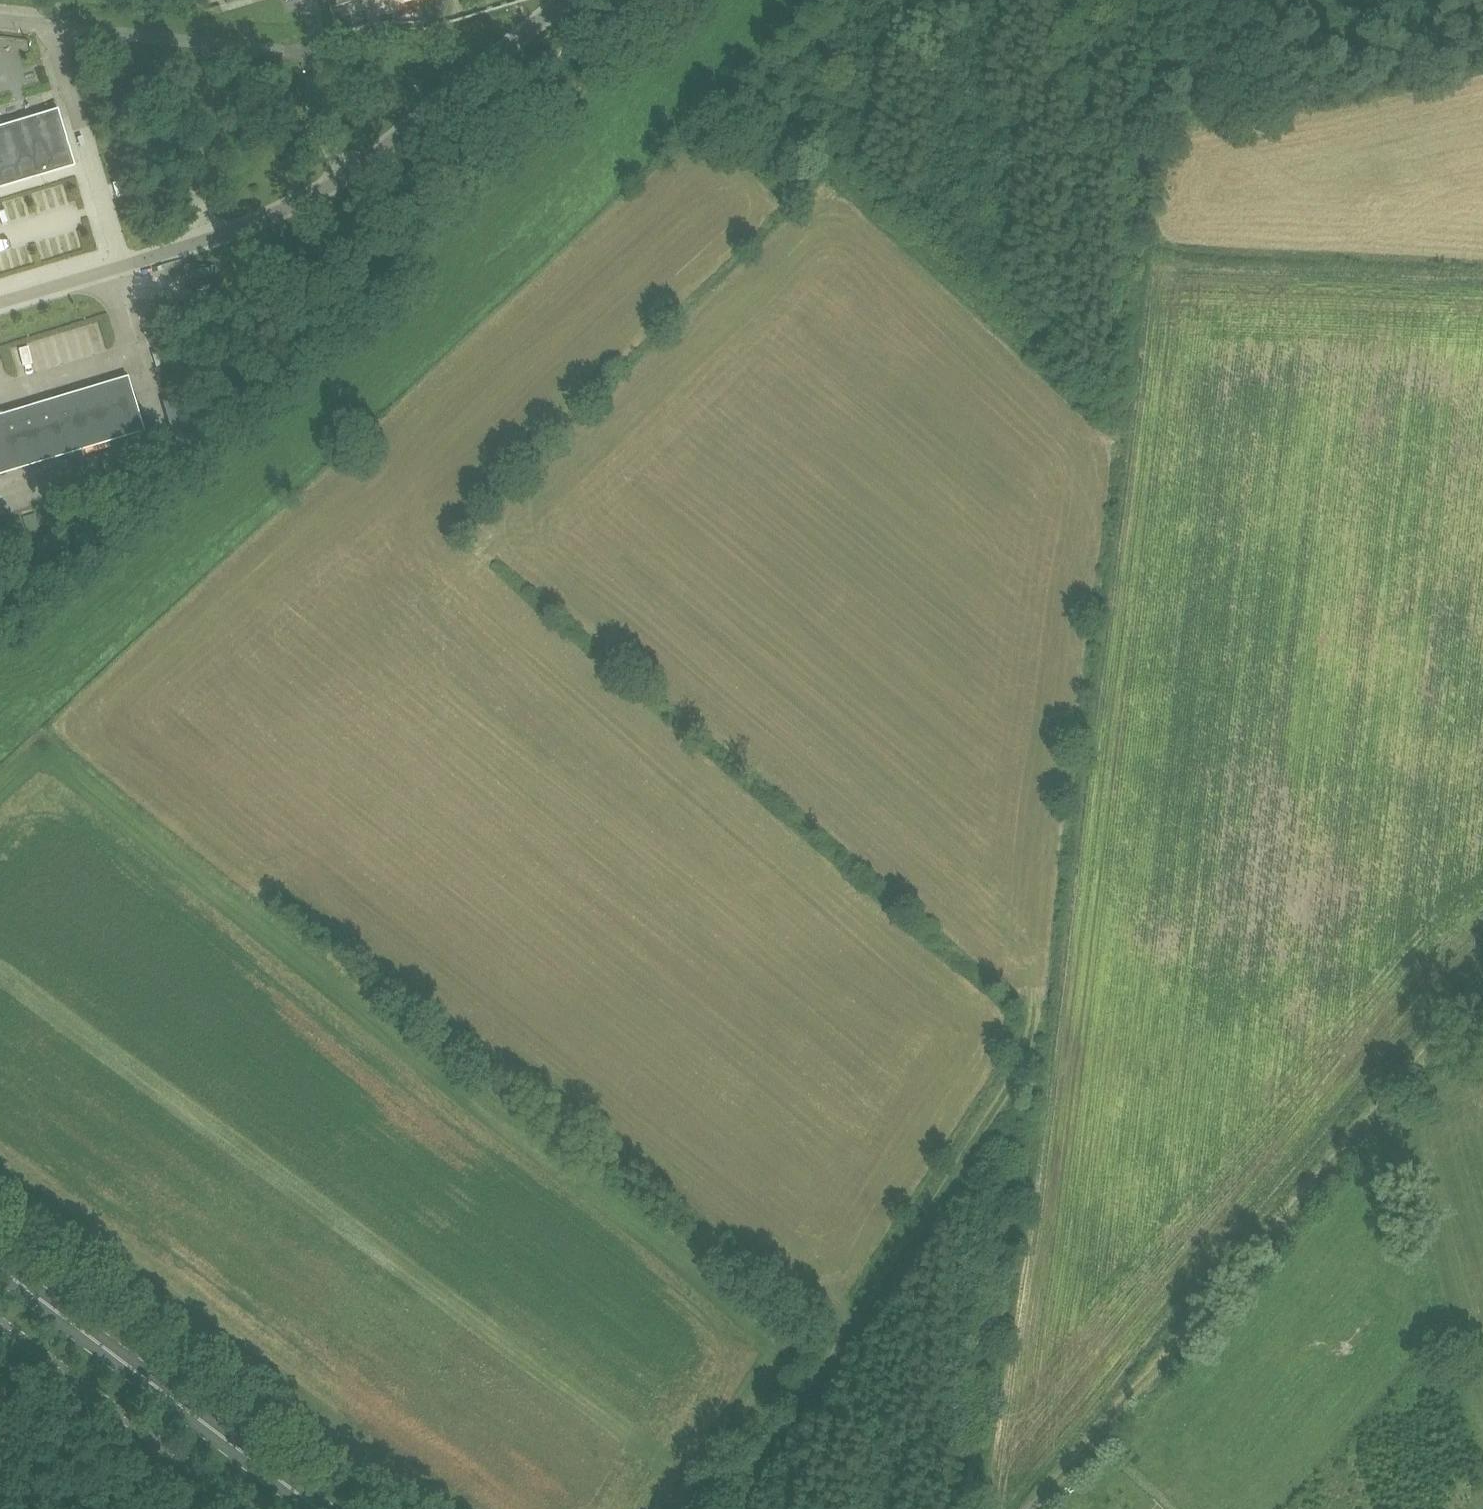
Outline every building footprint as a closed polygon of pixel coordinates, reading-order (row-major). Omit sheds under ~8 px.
[(73,164),(57,108),(0,124),(0,186),(73,164)] [(165,300),(137,308),(177,445),(201,438),(179,361),(182,360),(165,300)] [(4,473),(144,432),(128,376),(0,414),(0,474),(4,473)]
